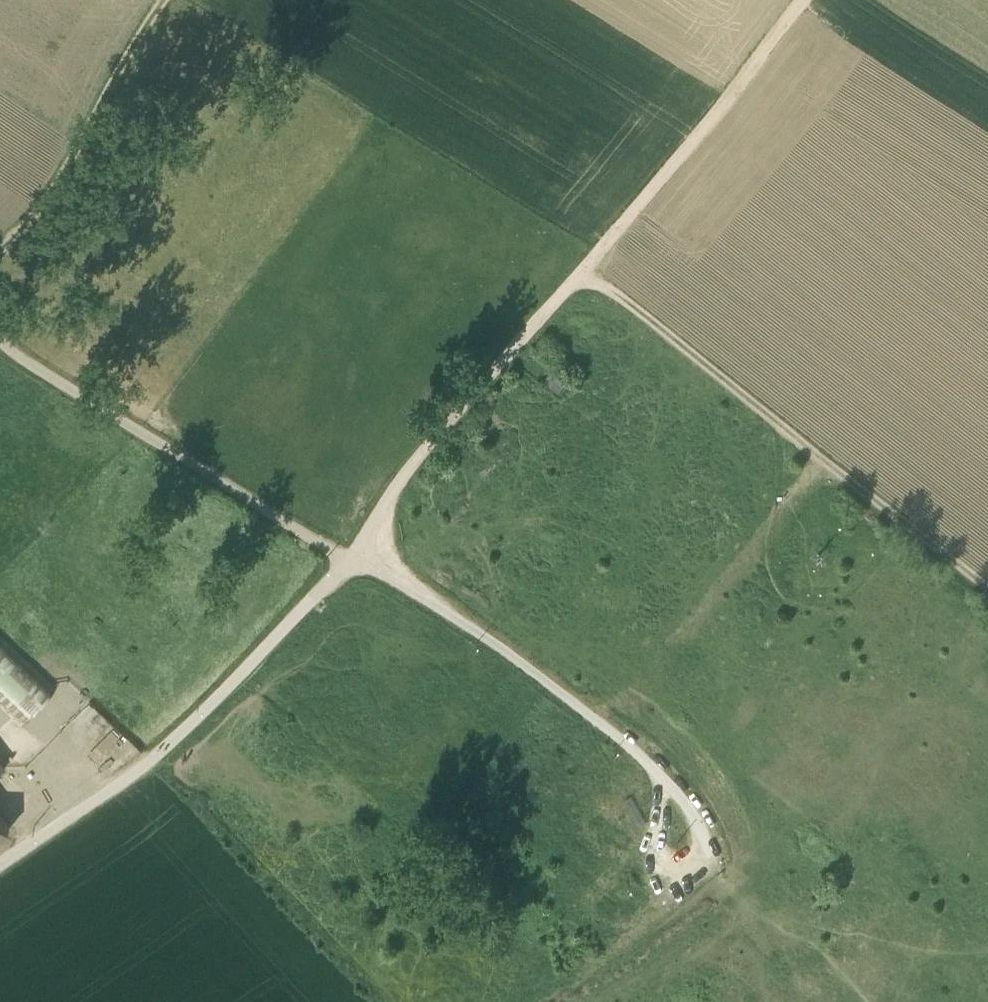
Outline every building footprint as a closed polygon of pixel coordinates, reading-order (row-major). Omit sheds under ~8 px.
[(21,719),(55,683),(0,630),(0,699),(21,719)] [(9,823),(0,811),(0,830),(9,823)]
